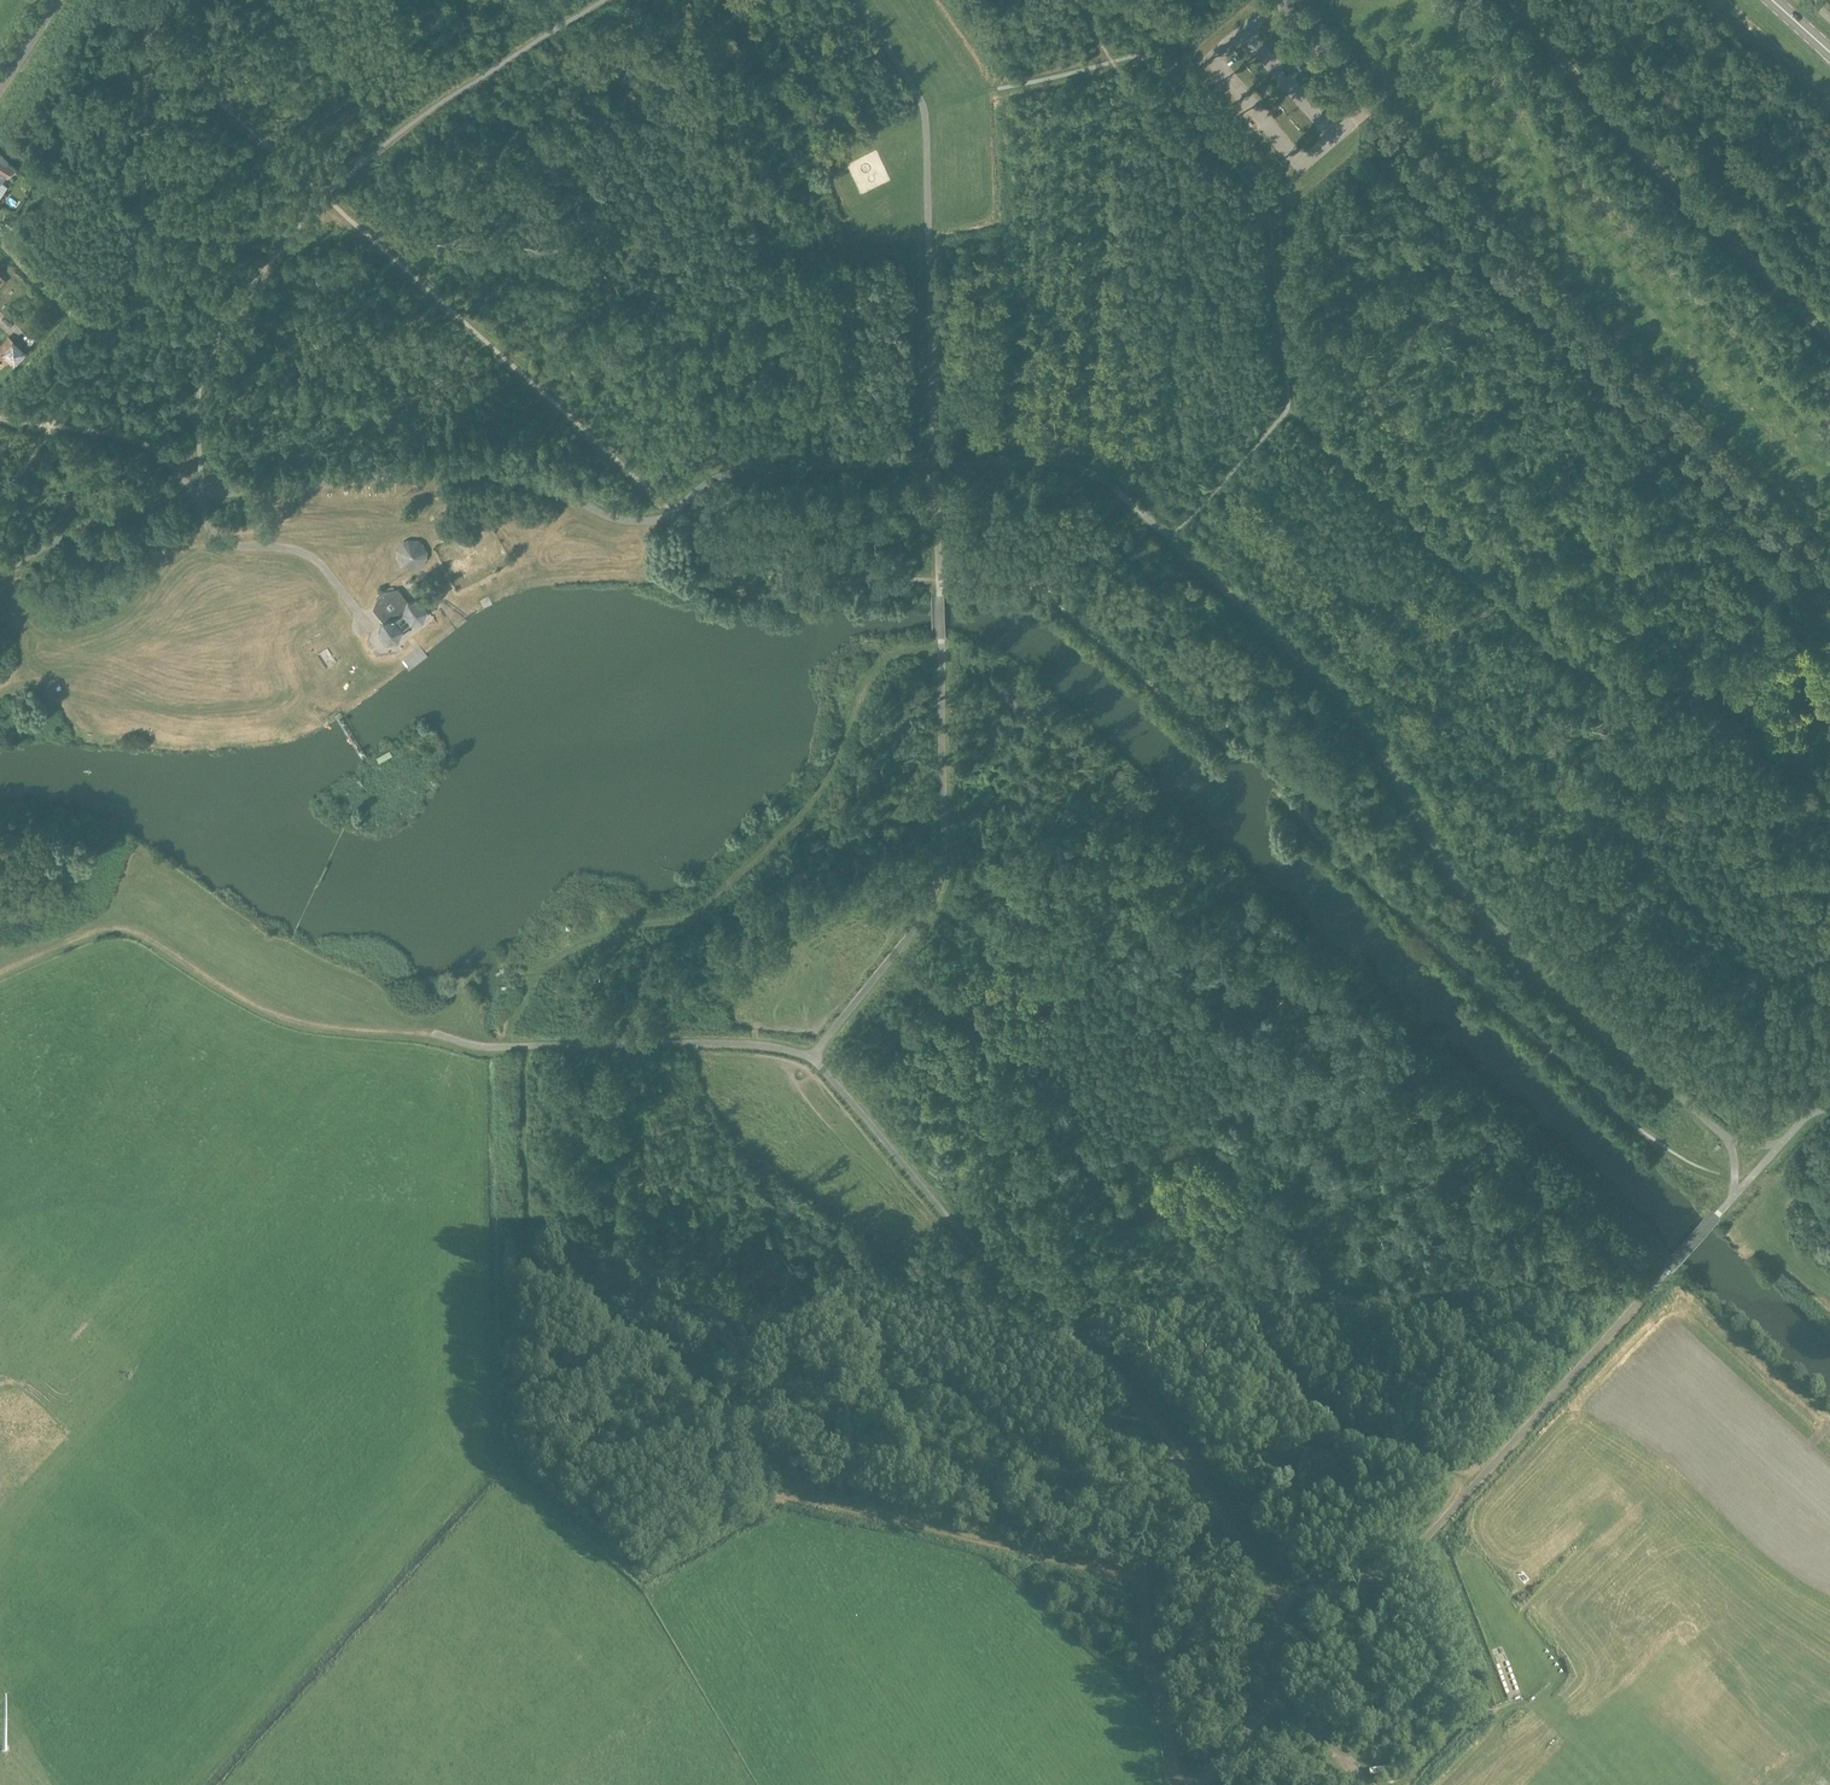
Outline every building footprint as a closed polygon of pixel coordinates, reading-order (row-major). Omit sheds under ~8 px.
[(1,182),(5,176),(7,177),(12,169),(6,165),(8,162),(0,157),(0,181),(1,182)] [(15,339),(2,352),(14,364),(27,351),(15,339)] [(429,557),(429,556),(428,551),(427,548),(425,546),(423,544),(420,542),(415,541),(412,541),(409,542),(405,543),(403,545),(401,547),(400,550),(399,553),(398,555),(398,558),(399,561),(400,563),(402,566),(405,568),(407,570),(410,571),(412,571),(416,571),(419,570),(424,568),(426,565),(427,563),(428,560),(429,557)] [(431,572),(424,575),(435,596),(441,592),(431,572)] [(399,589),(389,590),(387,590),(377,598),(373,609),(383,622),(394,620),(403,612),(410,619),(411,621),(422,618),(426,608),(419,599),(407,601),(399,589)] [(429,589),(418,598),(419,599),(426,608),(428,610),(439,601),(429,589)] [(394,620),(383,622),(379,632),(386,641),(398,639),(402,628),(400,627),(410,619),(403,612),(394,620)] [(327,647),(318,654),(326,665),(335,659),(327,647)] [(1440,1689),(1457,1706),(1465,1697),(1448,1681),(1440,1689)]
